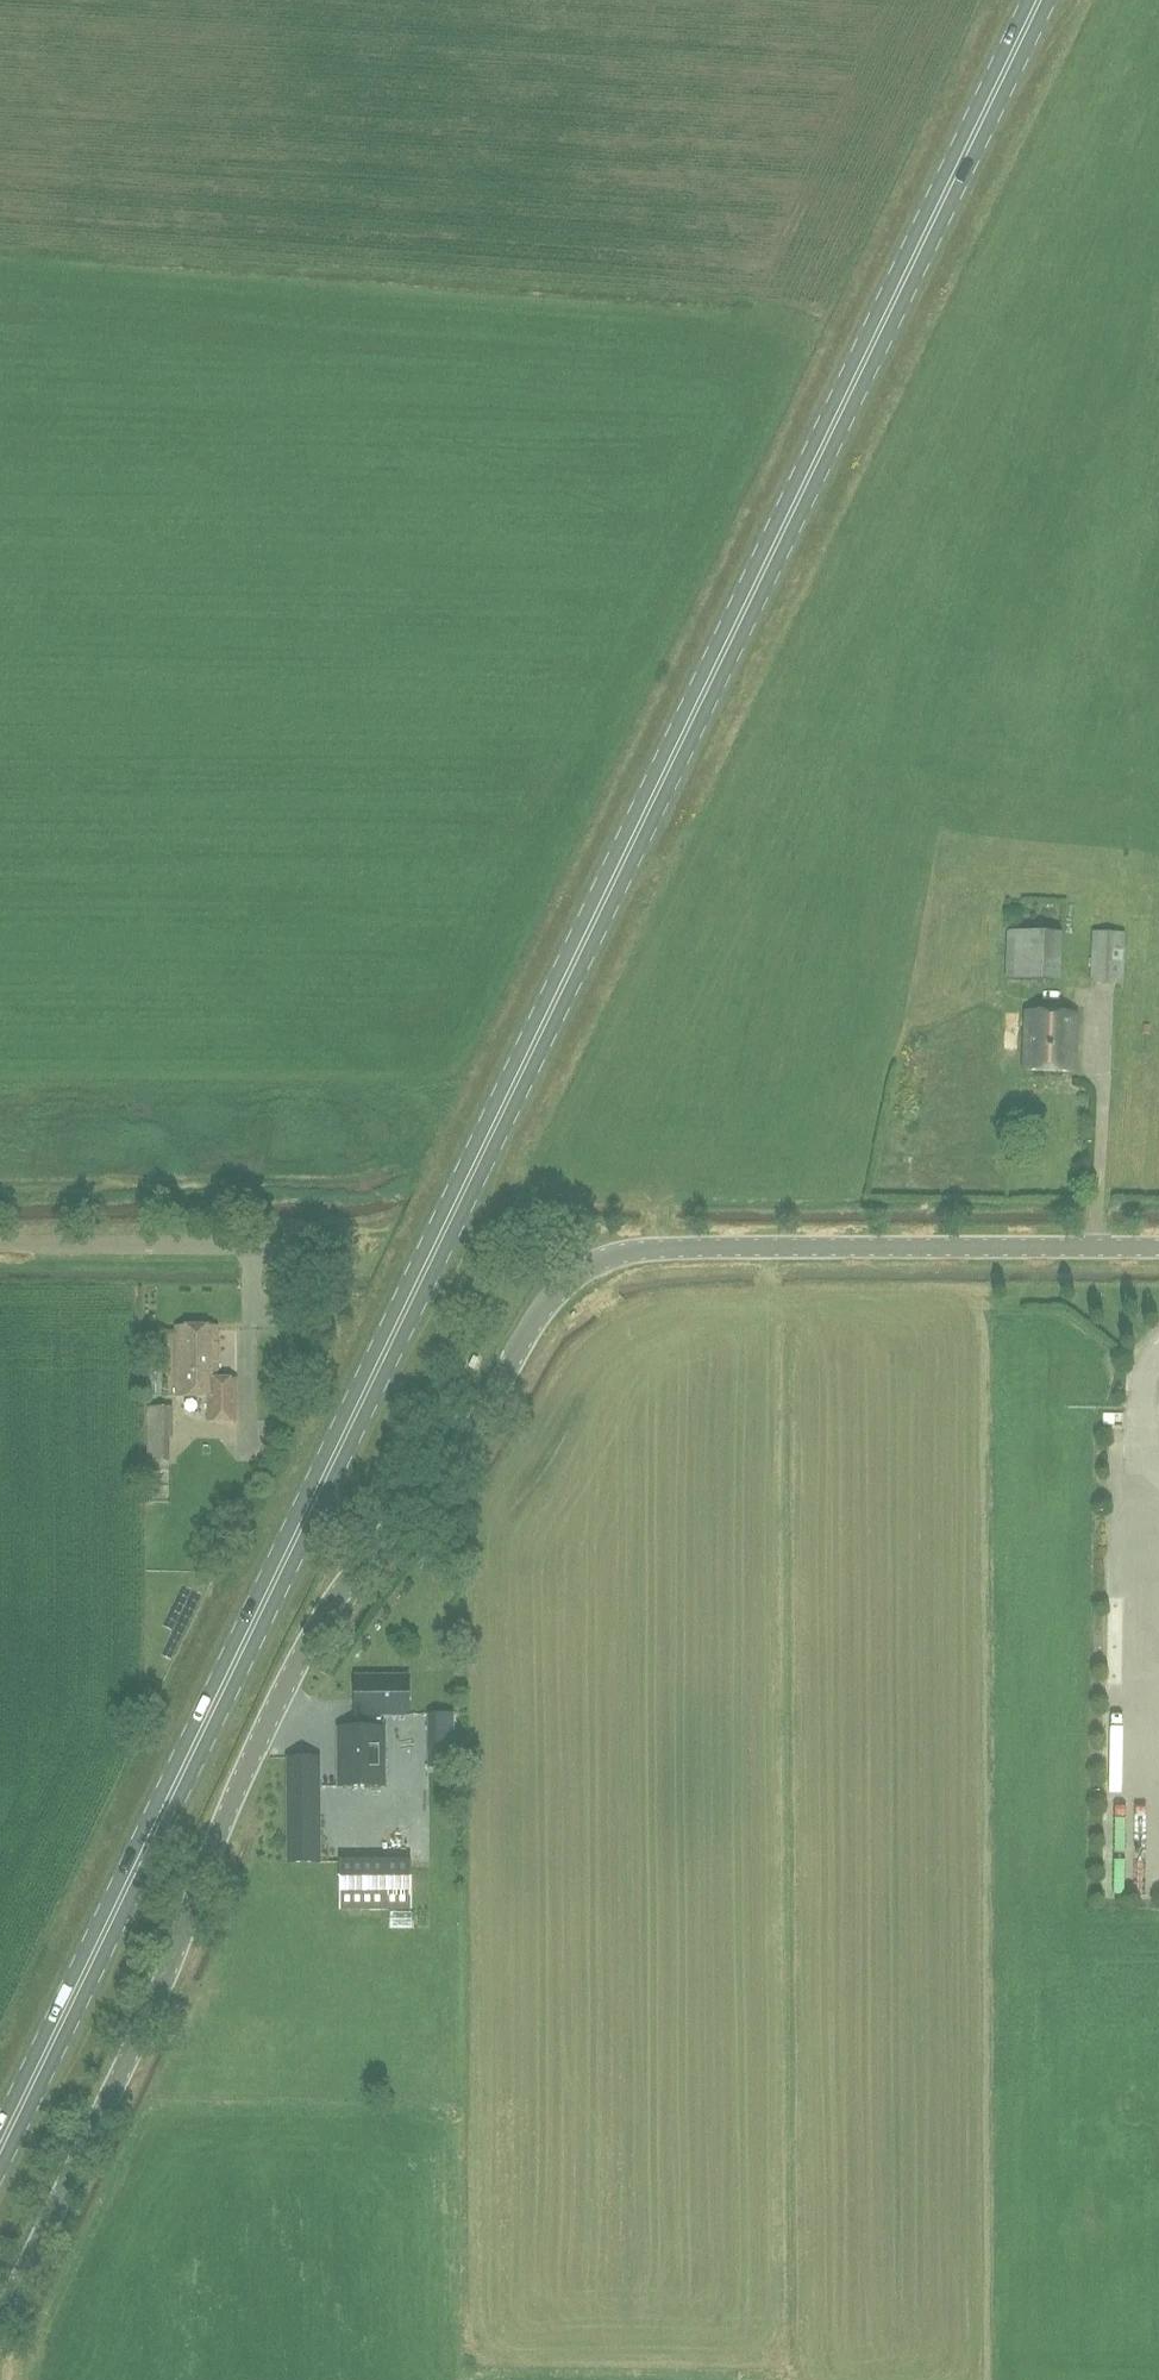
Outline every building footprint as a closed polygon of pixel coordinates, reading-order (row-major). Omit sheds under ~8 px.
[(1123,963),(1132,963),(1131,972),(1148,973),(1150,920),(1133,919),(1133,951),(1123,951),(1124,933),(1093,933),(1091,983),(1122,984),(1123,963)] [(1061,965),(1062,920),(1014,920),(1013,964),(1061,965)] [(1025,1068),(1071,1070),(1072,1016),(1027,1014),(1025,1068)] [(218,1371),(217,1371),(217,1328),(177,1328),(177,1396),(208,1396),(208,1421),(237,1421),(237,1380),(218,1380),(218,1371)] [(356,1677),(356,1716),(359,1716),(359,1729),(383,1729),(383,1716),(407,1716),(407,1677),(356,1677)] [(455,1728),(455,1714),(429,1714),(430,1728),(430,1766),(456,1766),(455,1728)] [(383,1729),(359,1729),(342,1729),(342,1754),(339,1754),(339,1786),(384,1786),(384,1730),(383,1730),(383,1729)] [(287,1786),(288,1863),(318,1862),(317,1786),(287,1786)] [(411,1910),(411,1863),(340,1863),(340,1910),(411,1910)]
